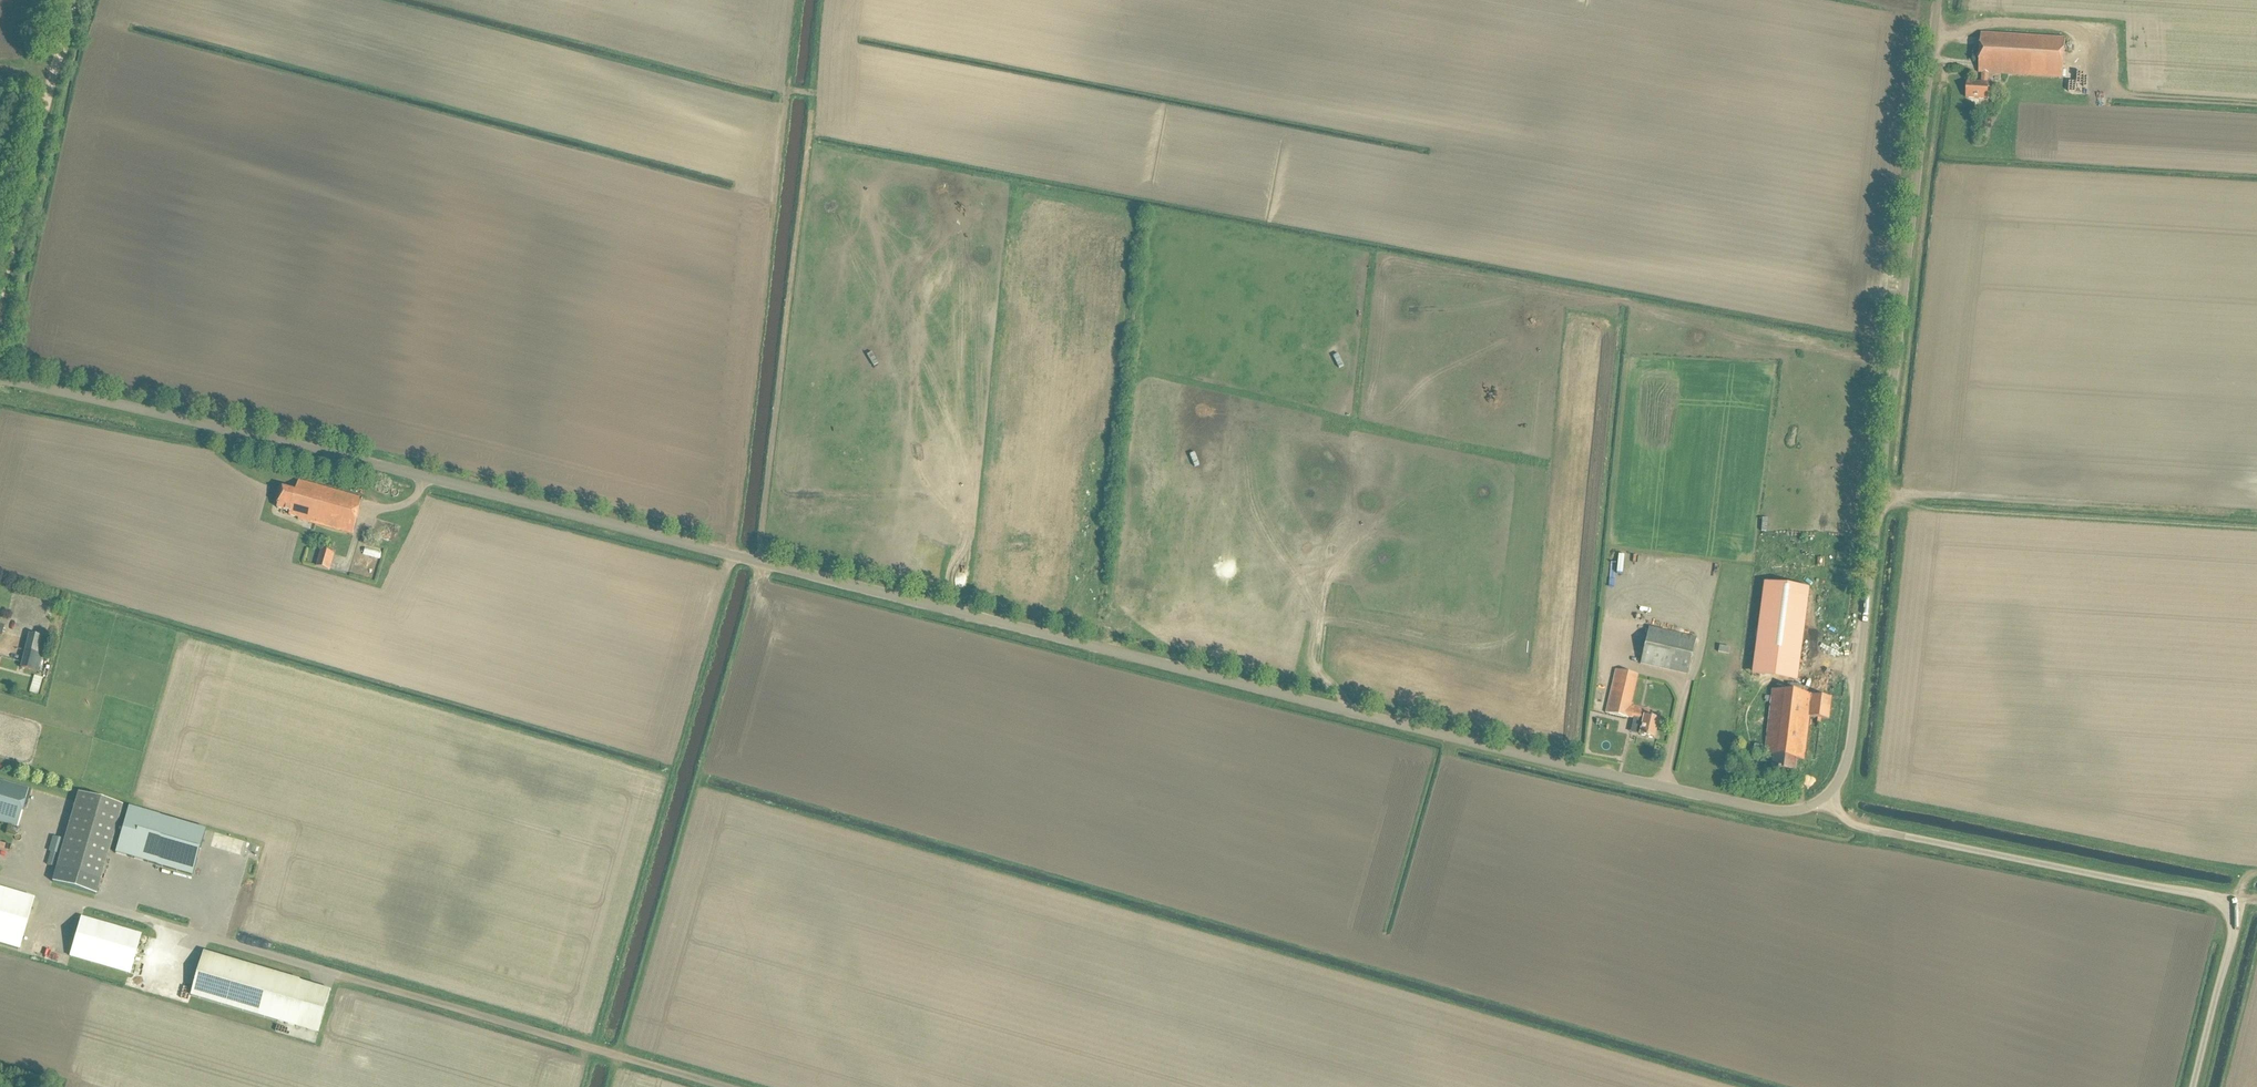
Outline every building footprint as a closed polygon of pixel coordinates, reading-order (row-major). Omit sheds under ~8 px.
[(1968,83),(1967,99),(1988,100),(1989,84),(1989,74),(2063,78),(2066,39),(1981,34),(1979,74),(1983,74),(1982,84),(1968,83)] [(299,519),(299,521),(352,536),(353,536),(363,499),(362,499),(299,482),(296,492),(283,489),(277,509),(290,513),(289,516),(299,519)] [(330,571),(335,554),(320,550),(316,567),(330,571)] [(1762,587),(1750,680),(1796,686),(1808,593),(1762,587)] [(1649,628),(1640,665),(1687,676),(1696,639),(1649,628)] [(29,634),(25,652),(42,656),(47,636),(44,635),(43,638),(29,634)] [(42,656),(25,652),(20,669),(38,673),(42,656)] [(1628,718),(1643,721),(1639,736),(1654,739),(1658,720),(1648,717),(1649,715),(1636,712),(1637,708),(1630,706),(1637,676),(1616,671),(1606,714),(1628,719),(1628,718)] [(35,676),(30,693),(38,695),(43,678),(35,676)] [(1771,757),(1769,771),(1795,774),(1796,761),(1803,761),(1809,718),(1828,720),(1831,698),(1772,691),(1765,749),(1761,749),(1761,747),(1754,746),(1753,753),(1760,754),(1761,753),(1766,753),(1766,757),(1771,757)] [(17,828),(28,790),(0,782),(0,823),(17,828)] [(96,896),(122,807),(78,794),(52,883),(96,896)] [(193,877),(206,832),(127,810),(115,854),(193,877)] [(0,890),(0,945),(19,951),(34,900),(0,890)] [(82,918),(70,957),(129,974),(140,935),(82,918)] [(204,954),(191,997),(298,1028),(310,986),(204,954)]
